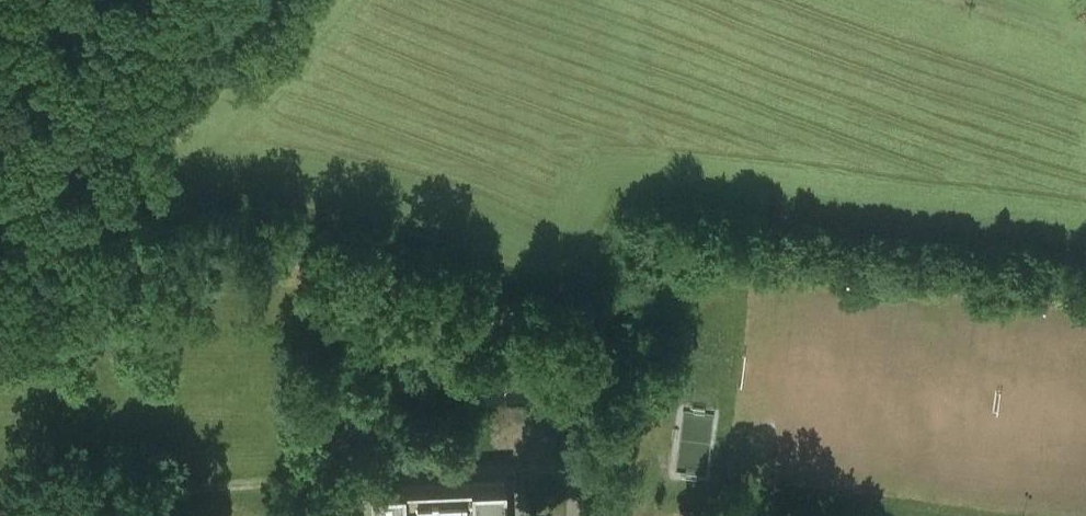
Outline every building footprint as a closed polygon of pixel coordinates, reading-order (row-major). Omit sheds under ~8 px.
[(367,494),(368,515),(503,515),(502,489),(367,494)]
